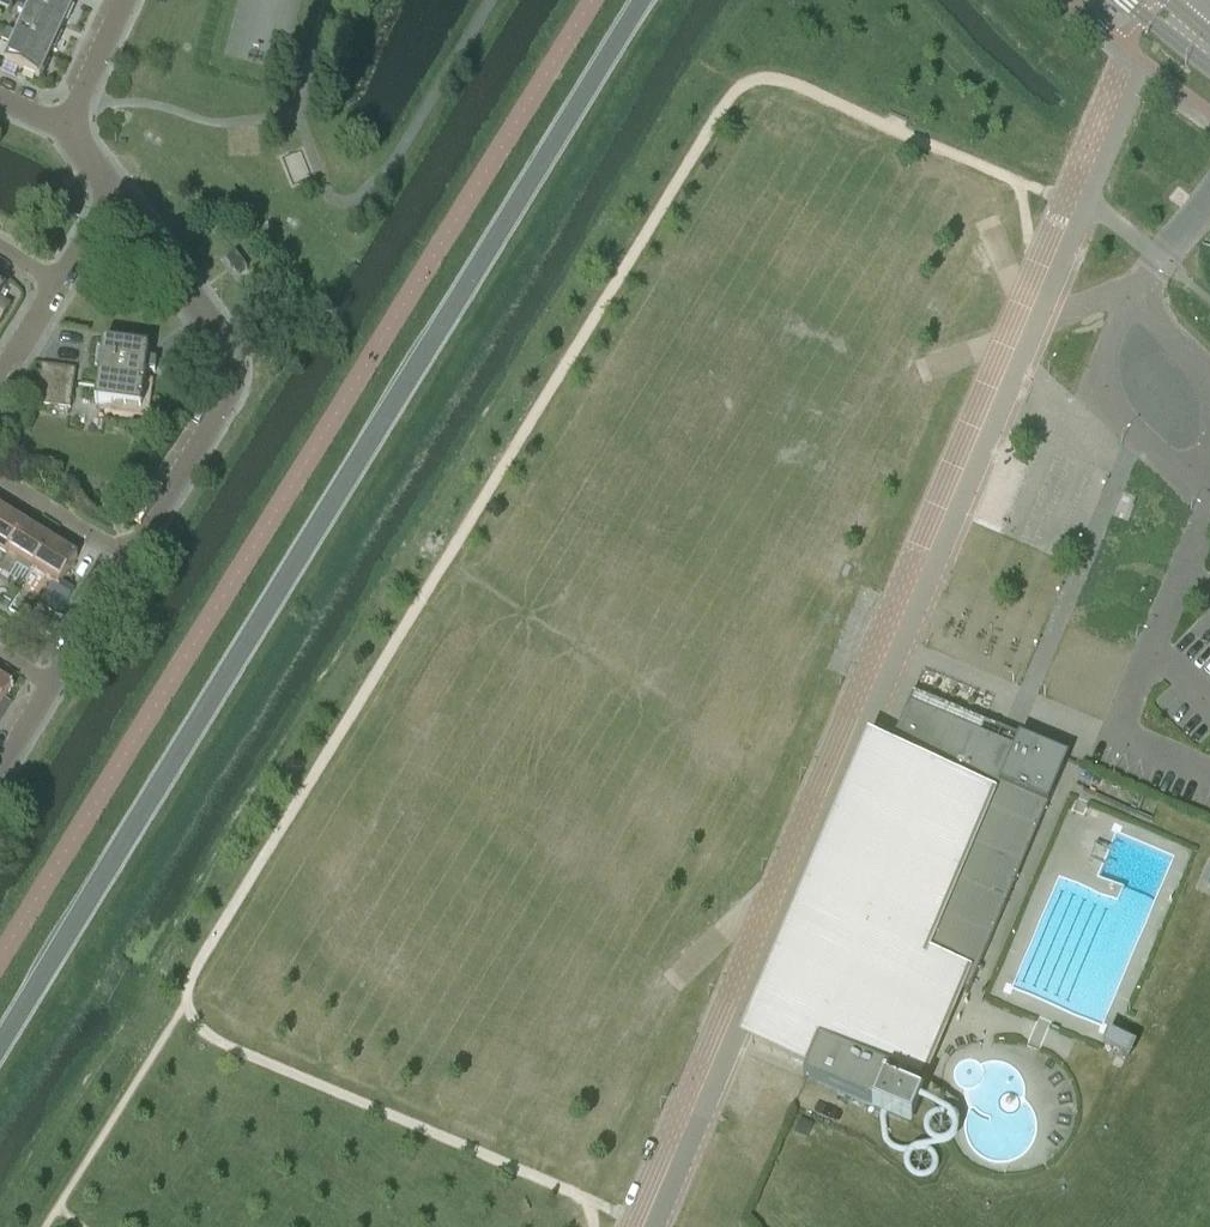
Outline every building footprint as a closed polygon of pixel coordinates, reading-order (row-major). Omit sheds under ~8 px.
[(9,10),(13,0),(0,0),(0,6),(9,10)] [(64,23),(75,0),(33,0),(30,7),(64,23)] [(52,50),(64,23),(30,7),(17,34),(52,50)] [(52,50),(17,34),(8,30),(3,42),(12,46),(4,62),(39,78),(52,50)] [(234,275),(244,269),(233,252),(223,259),(234,275)] [(10,306),(0,300),(0,321),(10,306)] [(102,344),(97,387),(94,404),(140,410),(145,371),(155,373),(157,361),(147,360),(148,350),(102,344)] [(71,409),(75,385),(77,370),(41,365),(36,404),(71,409)] [(0,510),(0,553),(6,557),(25,525),(0,510)] [(51,541),(25,525),(6,557),(32,572),(51,541)] [(51,541),(32,572),(53,586),(41,605),(59,617),(74,592),(61,583),(77,558),(51,541)] [(11,687),(0,680),(0,705),(11,687)] [(810,1060),(802,1078),(908,1123),(924,1086),(918,1083),(957,990),(968,994),(1068,759),(1018,738),(1014,748),(1004,744),(908,703),(888,750),(877,746),(753,1038),(756,1039),(756,1037),(810,1060)] [(1100,1050),(1114,1056),(1124,1060),(1126,1061),(1133,1045),(1131,1044),(1121,1040),(1107,1034),(1100,1050)]
